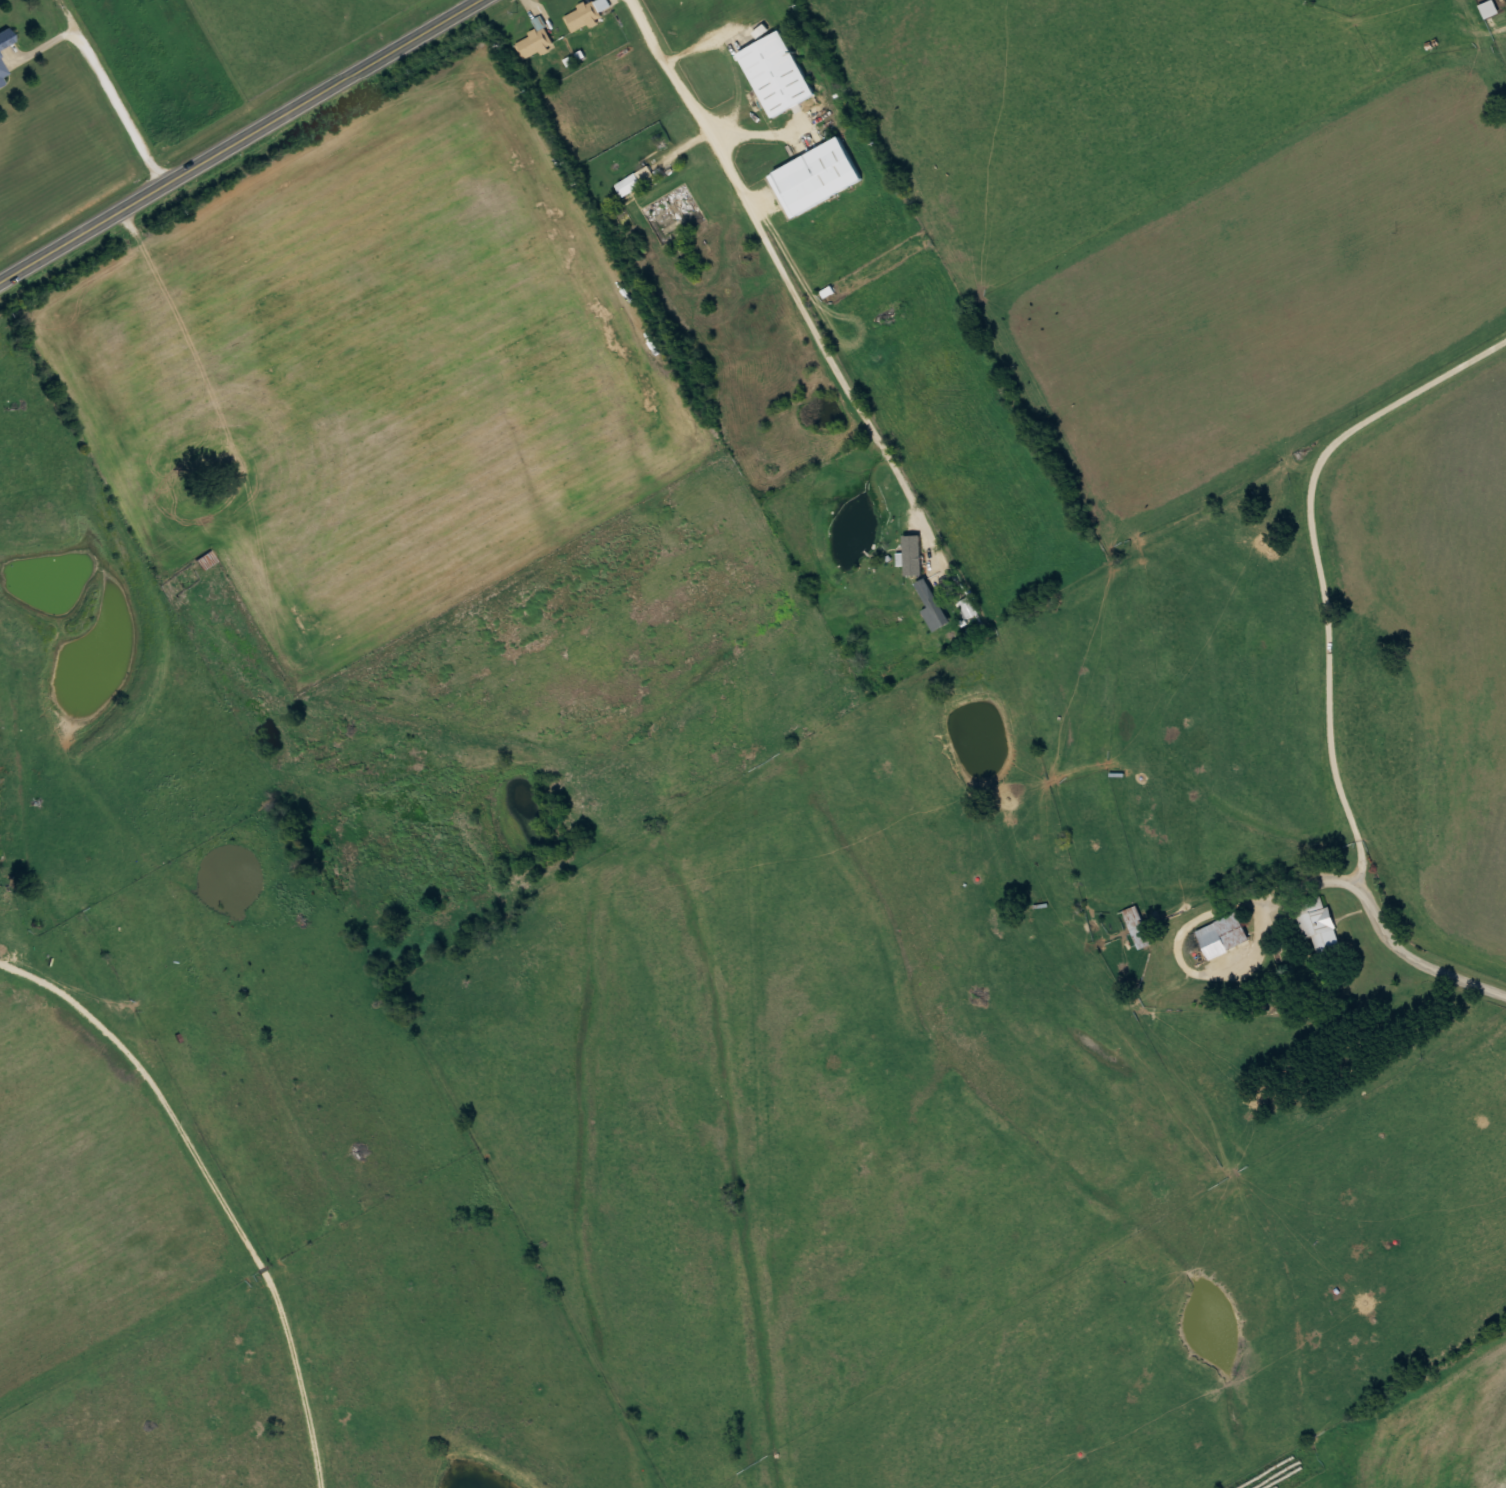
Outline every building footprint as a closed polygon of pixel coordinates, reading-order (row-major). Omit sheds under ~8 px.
[(601,18),(592,0),(563,14),(572,32),(601,18)] [(525,60),(553,43),(543,26),(515,43),(525,60)] [(16,42),(9,28),(0,32),(0,49),(16,42)] [(816,97),(785,30),(737,51),(768,119),(816,97)] [(8,74),(0,57),(0,78),(8,74)] [(767,173),(789,218),(864,182),(843,137),(767,173)] [(654,177),(647,164),(614,184),(622,197),(654,177)] [(204,571),(217,560),(209,550),(196,561),(204,571)] [(942,581),(966,621),(979,613),(955,573),(942,581)] [(932,584),(915,591),(933,631),(950,624),(932,584)] [(1304,940),(1310,938),(1318,961),(1342,953),(1323,893),(1292,903),(1304,940)] [(1137,949),(1151,944),(1137,904),(1123,909),(1137,949)] [(1208,958),(1250,942),(1238,912),(1196,928),(1208,958)]
